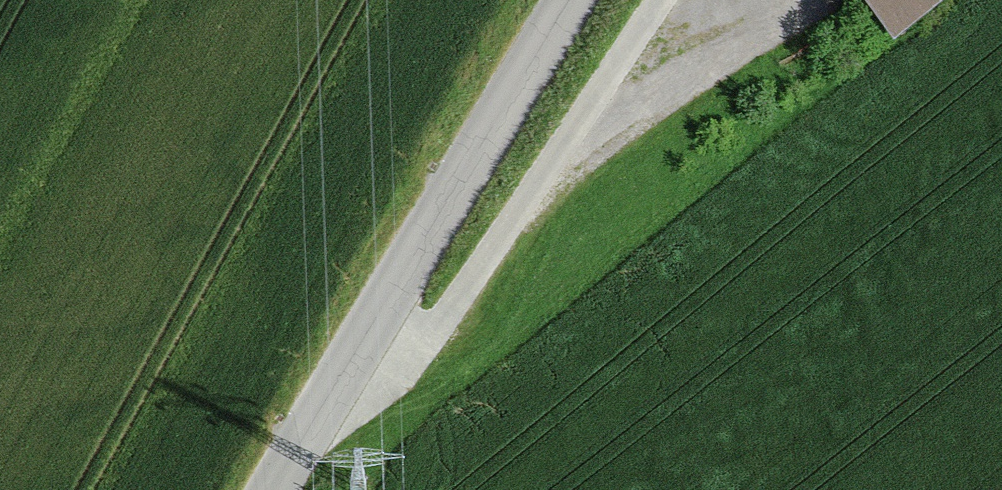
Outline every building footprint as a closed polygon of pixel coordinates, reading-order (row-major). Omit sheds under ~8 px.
[(894,36),(940,0),(865,0),(894,36)]
